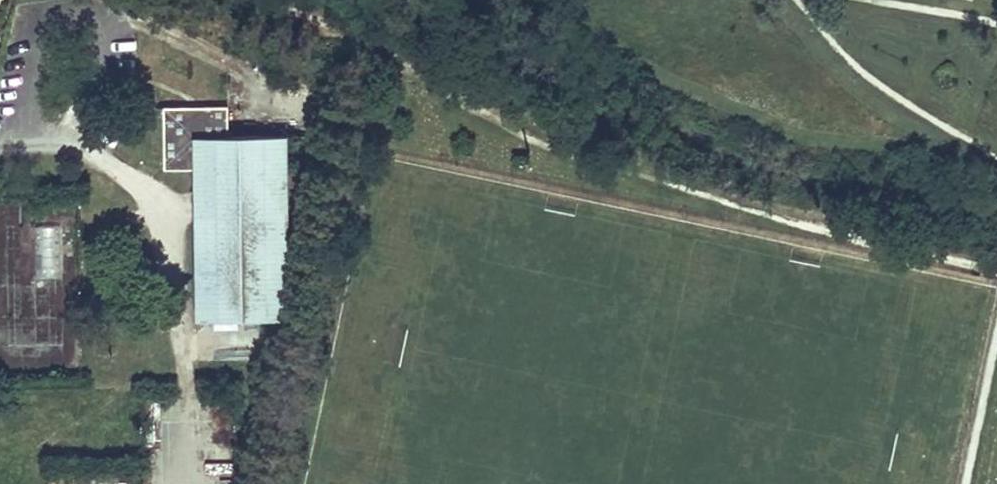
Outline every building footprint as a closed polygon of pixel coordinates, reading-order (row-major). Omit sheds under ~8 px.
[(526,25),(529,13),(515,9),(511,21),(526,25)] [(289,317),(286,135),(228,136),(227,107),(202,107),(202,121),(188,120),(187,108),(164,108),(164,168),(195,168),(197,319),(289,317)] [(202,121),(202,107),(187,108),(188,120),(202,121)] [(36,227),(33,276),(60,277),(63,228),(36,227)]
